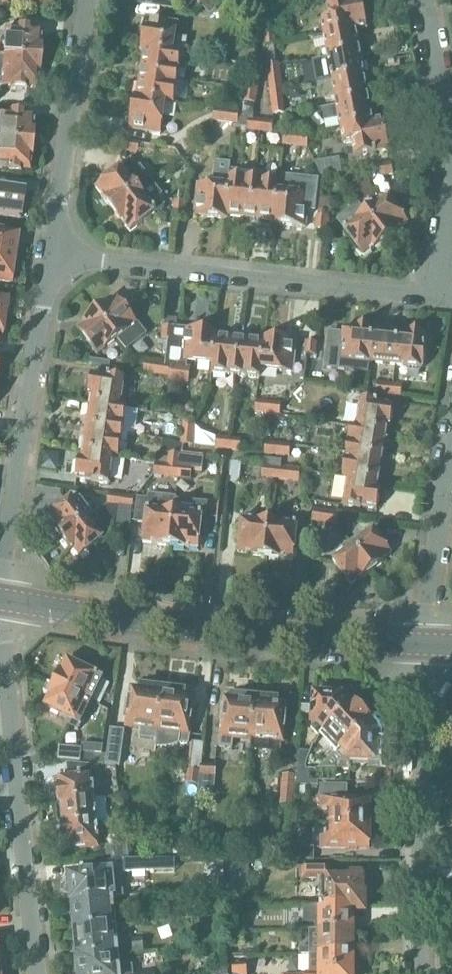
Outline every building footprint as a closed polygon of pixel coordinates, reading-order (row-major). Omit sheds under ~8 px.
[(3,20),(13,18),(11,0),(0,0),(3,20)] [(38,3),(39,11),(59,9),(58,0),(38,0),(38,3)] [(174,10),(175,0),(148,0),(148,6),(174,10)] [(196,2),(194,0),(182,0),(179,3),(187,12),(196,2)] [(202,5),(211,14),(226,0),(207,0),(202,5)] [(319,21),(322,37),(356,30),(366,28),(361,0),(348,3),(348,1),(327,5),(330,19),(319,21)] [(146,18),(141,46),(173,50),(177,23),(165,21),(164,23),(146,20),(147,18),(146,18)] [(280,19),(268,21),(269,33),(275,32),(282,31),(280,19)] [(257,35),(263,34),(269,33),(268,21),(255,22),(257,35)] [(2,57),(39,61),(39,59),(42,56),(43,51),(41,48),(41,45),(40,45),(41,33),(30,32),(30,29),(15,28),(14,30),(4,29),(2,57)] [(322,37),(327,60),(360,54),(356,30),(322,37)] [(269,33),(263,34),(264,46),(277,44),(275,32),(269,33)] [(173,50),(141,46),(141,50),(144,51),(141,74),(180,80),(183,56),(173,54),(173,50)] [(250,66),(261,67),(262,67),(255,51),(241,48),(239,64),(250,66)] [(331,83),(364,77),(360,54),(327,60),(331,83)] [(2,57),(1,72),(0,72),(0,85),(10,86),(10,89),(25,91),(26,88),(36,89),(37,76),(38,77),(38,74),(41,71),(41,66),(39,63),(39,61),(2,57)] [(270,90),(283,89),(280,64),(267,65),(270,90)] [(257,90),(261,67),(250,66),(246,88),(257,90)] [(134,96),(133,101),(165,106),(165,103),(176,105),(180,80),(141,74),(137,97),(134,96)] [(331,83),(335,106),(368,100),(364,77),(331,83)] [(257,90),(246,88),(244,102),(254,104),(255,104),(257,90)] [(286,114),(283,89),(270,90),(273,115),(286,114)] [(338,120),(340,129),(373,123),(368,100),(335,106),(323,108),(325,122),(338,120)] [(160,134),(165,106),(133,101),(129,129),(130,129),(131,127),(148,130),(148,132),(160,134)] [(244,102),(242,113),(253,114),(254,104),(244,102)] [(237,111),(215,108),(213,123),(235,126),(237,111)] [(240,112),(239,126),(250,128),(251,119),(253,120),(253,116),(253,114),(242,113),(240,112)] [(32,144),(33,129),(32,128),(33,117),(23,116),(24,114),(8,113),(8,115),(0,114),(0,142),(32,144)] [(261,132),(262,121),(253,120),(251,119),(250,128),(249,131),(261,132)] [(273,122),(262,121),(261,132),(272,134),(273,122)] [(383,121),(373,123),(340,129),(342,144),(353,143),(355,157),(376,153),(376,151),(386,150),(389,150),(383,121)] [(283,133),(282,144),(283,144),(295,145),(296,135),(284,133),(283,133)] [(296,135),(295,145),(305,147),(307,147),(308,136),(307,136),(296,135)] [(127,141),(125,151),(139,153),(140,143),(127,141)] [(3,172),(19,174),(19,171),(29,172),(30,159),(30,160),(32,144),(0,142),(0,172),(3,172)] [(340,157),(314,162),(319,177),(343,172),(340,157)] [(123,168),(97,188),(102,195),(101,196),(112,211),(140,190),(152,181),(141,167),(137,170),(131,162),(123,168)] [(196,214),(196,216),(223,219),(227,219),(227,216),(226,216),(227,206),(225,206),(225,203),(227,203),(229,187),(226,187),(227,178),(227,177),(229,164),(215,162),(212,186),(199,185),(197,204),(196,214)] [(379,166),(380,176),(393,174),(391,164),(379,166)] [(273,221),(273,224),(277,225),(306,228),(306,227),(304,227),(306,211),(315,212),(319,180),(283,176),(282,184),(281,193),(280,193),(277,192),(276,208),(278,208),(277,211),(275,211),(274,221),(273,221)] [(225,203),(225,206),(227,206),(226,216),(227,216),(250,218),(254,181),(230,178),(227,178),(226,187),(229,187),(227,203),(225,203)] [(140,190),(112,211),(124,225),(130,232),(157,212),(165,206),(159,198),(163,195),(152,181),(140,190)] [(254,181),(250,218),(273,221),(274,221),(275,211),(277,211),(278,208),(276,208),(277,192),(280,193),(281,193),(282,184),(281,184),(278,183),(254,181)] [(19,219),(20,211),(23,212),(25,197),(22,197),(23,193),(0,189),(0,216),(19,219)] [(386,196),(365,213),(386,240),(400,229),(400,228),(407,222),(386,196)] [(184,215),(186,203),(186,202),(176,201),(174,213),(184,215)] [(357,204),(336,221),(344,230),(343,231),(363,257),(371,251),(371,252),(386,240),(365,213),(357,204)] [(318,216),(316,229),(326,231),(327,218),(318,216)] [(14,258),(15,249),(18,247),(18,243),(17,239),(17,234),(0,232),(0,256),(14,258)] [(10,282),(10,277),(13,275),(14,272),(12,269),(14,258),(0,256),(0,280),(10,282)] [(4,321),(5,311),(8,309),(9,304),(7,301),(8,298),(0,297),(0,321),(4,321)] [(108,302),(95,312),(116,339),(125,351),(139,340),(130,329),(136,324),(117,299),(110,305),(108,302)] [(96,355),(116,339),(95,312),(82,322),(84,324),(77,330),(96,355)] [(164,327),(163,338),(169,339),(167,360),(182,361),(186,330),(184,330),(184,329),(173,328),(164,327)] [(369,363),(373,332),(373,329),(354,327),(354,329),(344,328),(342,348),(343,348),(342,359),(369,363)] [(209,364),(212,332),(184,329),(184,330),(186,330),(182,361),(209,364)] [(212,332),(209,364),(212,365),(211,374),(236,377),(239,338),(216,336),(216,333),(212,332)] [(369,363),(395,366),(398,335),(373,332),(369,363)] [(398,335),(395,366),(422,369),(425,349),(424,349),(425,335),(405,332),(405,335),(398,335)] [(239,338),(236,377),(260,379),(262,370),(266,338),(263,337),(262,341),(239,338)] [(266,338),(262,370),(290,373),(294,341),(295,342),(295,341),(266,338)] [(306,342),(304,354),(313,356),(315,343),(306,342)] [(166,367),(150,365),(141,363),(140,375),(164,378),(166,367)] [(91,397),(90,402),(120,406),(124,380),(106,378),(106,379),(94,377),(94,376),(91,375),(88,396),(91,397)] [(374,395),(401,398),(402,384),(375,381),(374,395)] [(361,399),(356,428),(386,433),(387,426),(390,427),(394,405),(392,405),(391,406),(378,404),(378,402),(361,399)] [(281,403),(255,400),(254,415),(280,418),(281,403)] [(127,407),(120,406),(90,402),(87,428),(123,433),(127,407)] [(196,420),(184,419),(181,443),(193,446),(196,420)] [(350,427),(346,452),(382,458),(386,433),(356,428),(350,427)] [(119,459),(123,433),(87,428),(83,454),(112,458),(119,459)] [(241,437),(208,433),(206,449),(239,453),(241,437)] [(171,442),(169,454),(180,456),(182,456),(184,444),(171,442)] [(290,446),(266,444),(265,454),(289,456),(290,446)] [(341,479),(348,480),(377,485),(382,458),(346,452),(341,479)] [(109,484),(112,458),(83,454),(82,459),(78,458),(76,480),(78,480),(78,478),(92,480),(92,482),(109,484)] [(156,457),(155,465),(179,467),(180,456),(169,454),(168,458),(156,457)] [(204,458),(182,456),(180,456),(179,467),(178,480),(201,482),(204,458)] [(264,459),(264,467),(276,468),(282,469),(283,461),(264,459)] [(242,463),(231,462),(229,483),(239,485),(242,463)] [(154,477),(178,480),(179,467),(155,465),(154,477)] [(274,480),(276,468),(264,467),(262,479),(274,480)] [(301,471),(282,469),(276,468),(274,480),(299,483),(301,471)] [(377,485),(348,480),(343,505),(361,508),(361,507),(375,509),(374,510),(377,510),(380,490),(377,489),(377,485)] [(134,485),(132,497),(143,486),(134,485)] [(132,510),(133,510),(135,497),(117,495),(108,494),(107,506),(119,508),(132,510)] [(137,499),(135,522),(145,523),(143,541),(152,542),(152,543),(170,546),(174,511),(176,500),(176,497),(148,494),(148,500),(137,499)] [(72,499),(49,516),(55,524),(53,525),(62,538),(93,515),(99,511),(92,502),(83,500),(77,505),(72,499)] [(174,511),(170,546),(190,548),(190,547),(198,548),(202,515),(206,515),(207,504),(176,500),(174,511)] [(326,513),(314,511),(312,523),(325,524),(326,513)] [(339,514),(326,513),(325,524),(337,526),(339,514)] [(93,515),(62,538),(73,551),(75,550),(80,557),(103,539),(94,527),(99,523),(93,515)] [(266,556),(269,522),(242,519),(238,552),(247,553),(247,554),(266,556)] [(297,525),(269,522),(266,556),(284,558),(284,557),(293,558),(297,525)] [(350,543),(372,571),(385,561),(383,558),(390,553),(373,531),(361,541),(358,537),(350,543)] [(360,581),(372,571),(350,543),(343,548),(346,552),(333,562),(350,584),(358,578),(360,581)] [(56,682),(55,685),(92,703),(103,680),(66,661),(60,673),(57,674),(54,679),(56,682)] [(79,732),(92,703),(55,685),(43,708),(69,720),(67,726),(79,732)] [(139,740),(157,742),(164,691),(144,688),(143,690),(131,688),(129,700),(128,700),(126,717),(127,717),(126,728),(140,730),(139,740)] [(302,745),(313,745),(313,743),(325,732),(355,703),(359,699),(351,690),(344,696),(332,696),(332,693),(315,692),(312,725),(318,725),(306,736),(302,736),(302,745)] [(183,693),(164,691),(157,742),(156,750),(170,751),(176,749),(180,747),(181,745),(187,746),(190,725),(191,725),(193,708),(192,708),(194,696),(182,695),(183,693)] [(233,739),(252,740),(255,699),(236,698),(236,700),(224,699),(223,710),(222,710),(220,727),(221,727),(219,749),(232,750),(233,739)] [(255,699),(252,740),(251,752),(281,755),(284,732),(286,732),(287,715),(286,715),(287,704),(275,703),(275,701),(255,699)] [(325,732),(342,750),(369,724),(372,721),(355,703),(325,732)] [(322,768),(337,769),(348,769),(348,763),(380,763),(380,745),(377,745),(377,732),(369,724),(342,750),(322,768)] [(107,757),(106,765),(106,766),(119,768),(124,732),(111,731),(107,757)] [(306,773),(306,768),(306,764),(313,745),(302,745),(298,744),(296,773),(306,773)] [(97,756),(103,756),(103,747),(81,745),(81,751),(59,748),(58,759),(84,762),(96,764),(97,756)] [(103,756),(97,756),(96,764),(106,765),(107,757),(103,756)] [(213,766),(202,765),(200,785),(199,791),(210,793),(212,778),(213,766)] [(58,802),(59,802),(93,800),(90,768),(68,767),(70,779),(67,779),(67,781),(59,782),(59,789),(57,789),(57,791),(56,795),(57,799),(58,802)] [(309,786),(309,781),(337,782),(337,769),(322,768),(306,768),(306,773),(305,786),(309,786)] [(188,785),(200,786),(202,772),(189,770),(188,785)] [(296,786),(305,786),(306,773),(296,773),(296,786)] [(292,807),(294,785),(295,777),(282,775),(279,806),(292,807)] [(329,811),(329,824),(370,824),(370,819),(372,816),(372,810),(370,807),(370,802),(357,802),(357,798),(350,798),(350,799),(348,799),(348,786),(322,786),(322,811),(329,811)] [(95,823),(93,800),(59,802),(59,806),(60,806),(62,826),(95,823)] [(98,849),(95,823),(62,826),(61,826),(61,829),(58,829),(59,842),(63,842),(63,843),(65,843),(65,850),(74,849),(74,851),(98,849)] [(370,829),(370,824),(329,824),(329,838),(322,838),(322,848),(350,848),(350,850),(357,850),(357,845),(370,845),(370,841),(372,838),(372,832),(370,829)] [(193,837),(167,834),(165,852),(191,855),(193,837)] [(123,862),(129,862),(127,847),(106,849),(107,862),(122,861),(123,862)] [(290,861),(298,861),(314,862),(315,849),(290,849),(290,861)] [(175,862),(129,862),(123,862),(124,875),(175,874),(175,862)] [(320,891),(320,907),(353,908),(365,907),(365,896),(370,896),(370,877),(331,877),(331,867),(314,868),(304,868),(304,881),(314,881),(320,881),(320,891)] [(71,901),(114,897),(112,873),(98,874),(98,873),(69,876),(70,886),(71,889),(68,892),(69,899),(71,901)] [(247,892),(233,892),(233,908),(247,908),(247,892)] [(117,923),(114,897),(71,901),(72,904),(73,904),(74,915),(72,918),(72,925),(75,926),(75,930),(117,926),(117,923)] [(138,899),(127,900),(128,911),(139,910),(138,899)] [(353,930),(353,908),(320,907),(286,907),(286,915),(318,915),(318,930),(353,930)] [(77,947),(78,957),(80,957),(115,954),(120,953),(117,926),(75,930),(76,936),(74,938),(74,945),(77,947)] [(299,954),(309,954),(353,954),(353,930),(318,930),(318,931),(309,931),(309,948),(299,948),(299,954)] [(243,933),(230,933),(230,950),(243,950),(243,933)] [(132,955),(144,954),(143,940),(131,941),(132,955)] [(120,953),(115,954),(80,957),(78,957),(78,958),(77,958),(77,961),(75,964),(75,971),(78,972),(78,973),(131,973),(130,965),(121,966),(120,953)] [(353,954),(309,954),(309,973),(353,973),(353,954)]
